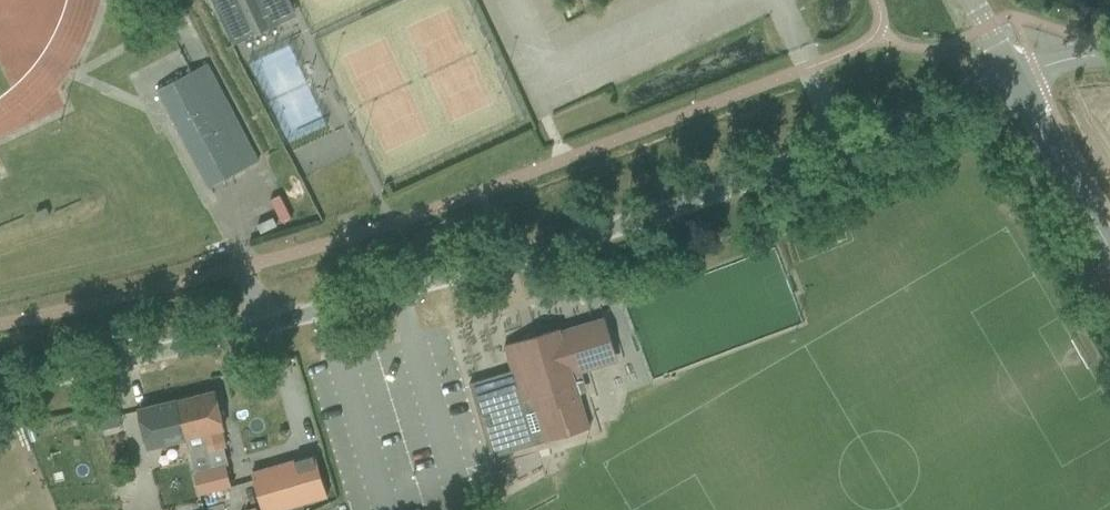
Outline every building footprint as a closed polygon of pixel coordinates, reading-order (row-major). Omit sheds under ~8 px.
[(232,42),(296,13),(290,0),(212,0),(232,42)] [(157,89),(209,186),(259,160),(208,63),(157,89)] [(47,206),(37,211),(40,220),(51,215),(47,206)] [(618,361),(605,316),(561,330),(560,328),(536,335),(535,332),(524,335),(525,338),(504,345),(513,370),(470,383),(492,457),(536,444),(522,398),(532,396),(546,440),(590,426),(580,392),(588,390),(582,372),(618,361)] [(215,391),(178,400),(187,437),(193,460),(201,494),(230,486),(225,465),(212,468),(208,451),(225,447),(228,446),(223,428),(224,428),(220,412),(215,391)] [(140,409),(150,446),(186,437),(187,437),(178,400),(140,409)] [(116,404),(96,409),(98,419),(101,430),(121,425),(119,414),(116,404)] [(328,496),(315,453),(252,472),(263,509),(281,509),(328,496)]
